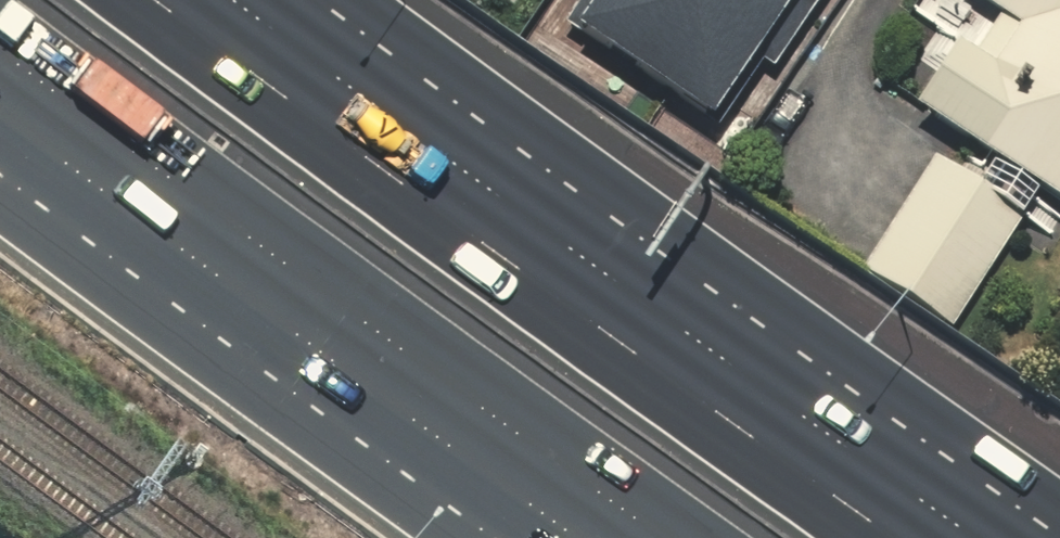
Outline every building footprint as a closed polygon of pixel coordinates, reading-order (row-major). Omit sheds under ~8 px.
[(566,6),(714,113),(797,0),(571,0),(566,6)] [(935,2),(953,13),(886,120),(1059,229),(1059,0),(936,0),(935,2)] [(1017,210),(929,154),(853,272),(941,328),(1017,210)]
